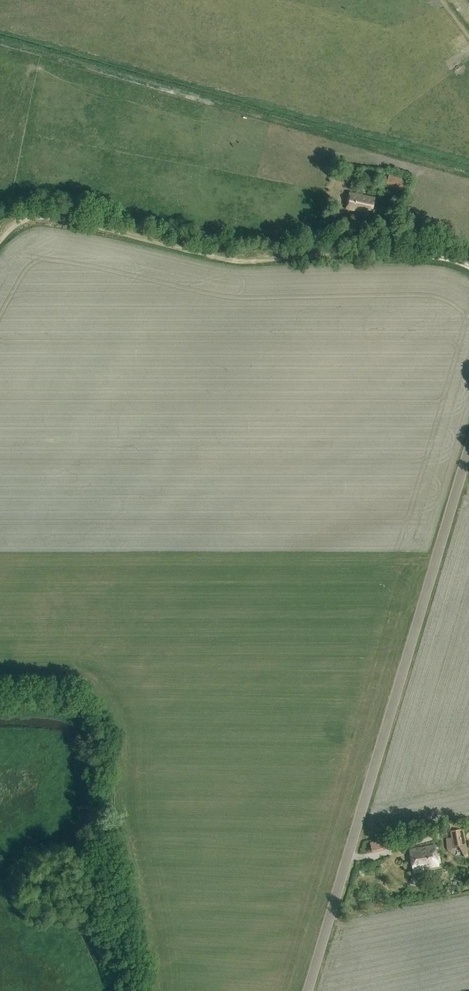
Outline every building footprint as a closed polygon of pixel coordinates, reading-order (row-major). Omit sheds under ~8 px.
[(405,179),(388,175),(385,186),(402,191),(405,179)] [(372,211),(374,198),(350,193),(347,209),(367,213),(367,210),(372,211)] [(468,857),(463,828),(450,831),(451,837),(449,837),(451,848),(459,846),(466,858),(468,857)] [(372,840),(374,851),(390,848),(388,837),(372,840)] [(410,848),(410,853),(414,873),(424,871),(423,866),(437,863),(434,843),(410,848)]
